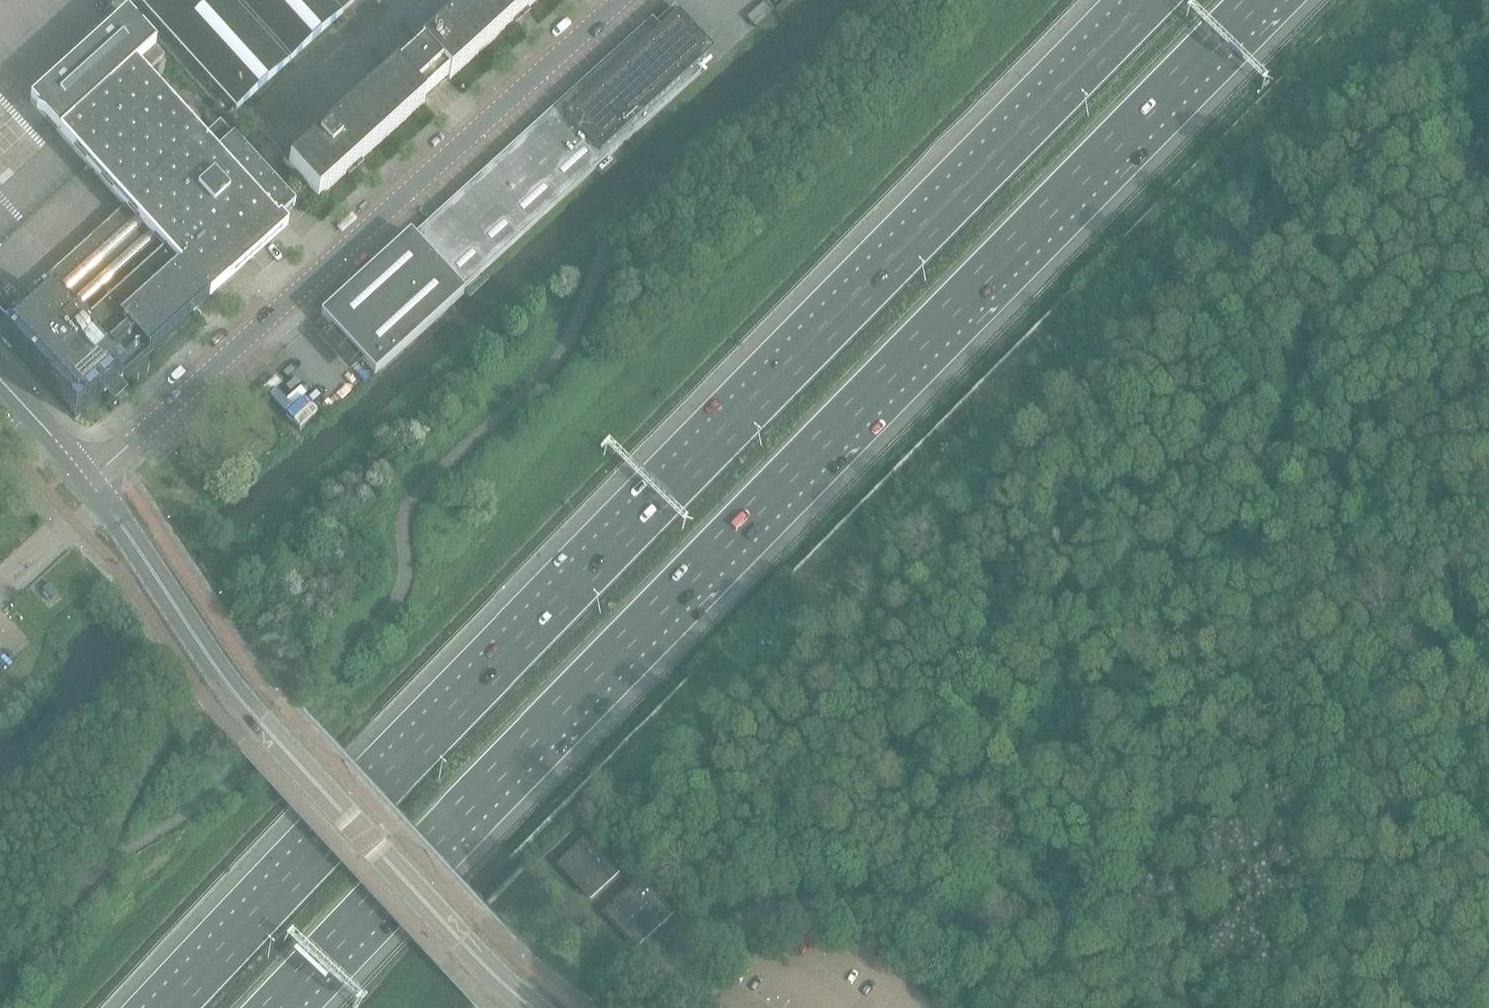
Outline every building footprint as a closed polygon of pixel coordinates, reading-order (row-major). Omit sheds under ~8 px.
[(142,7),(236,110),(342,13),(356,0),(136,0),(142,7)] [(397,73),(390,65),(283,162),(318,200),(424,103),(423,101),(448,78),(450,80),(538,0),(461,0),(415,42),(422,50),(397,73)] [(746,18),(755,28),(772,13),(763,3),(746,18)] [(228,282),(245,267),(288,228),(280,219),(295,205),(233,137),(221,148),(208,133),(202,139),(191,127),(180,114),(135,65),(156,47),(126,14),(30,102),(124,205),(123,206),(208,300),(211,297),(213,297),(217,292),(228,282)] [(375,374),(463,295),(464,294),(463,293),(462,291),(700,74),(701,73),(701,72),(700,72),(697,68),(713,53),(678,14),(662,29),(653,20),(652,19),(651,19),(412,237),(410,234),(409,234),(321,314),(321,315),(321,316),(374,374),(374,375),(375,375),(375,374)] [(189,106),(180,114),(191,127),(200,118),(189,106)] [(1,339),(75,420),(196,310),(208,300),(123,206),(124,207),(29,294),(39,305),(1,339)] [(53,588),(50,584),(43,590),(47,594),(53,588)] [(587,843),(561,867),(592,900),(617,876),(587,843)] [(642,884),(607,916),(637,949),(672,917),(642,884)]
